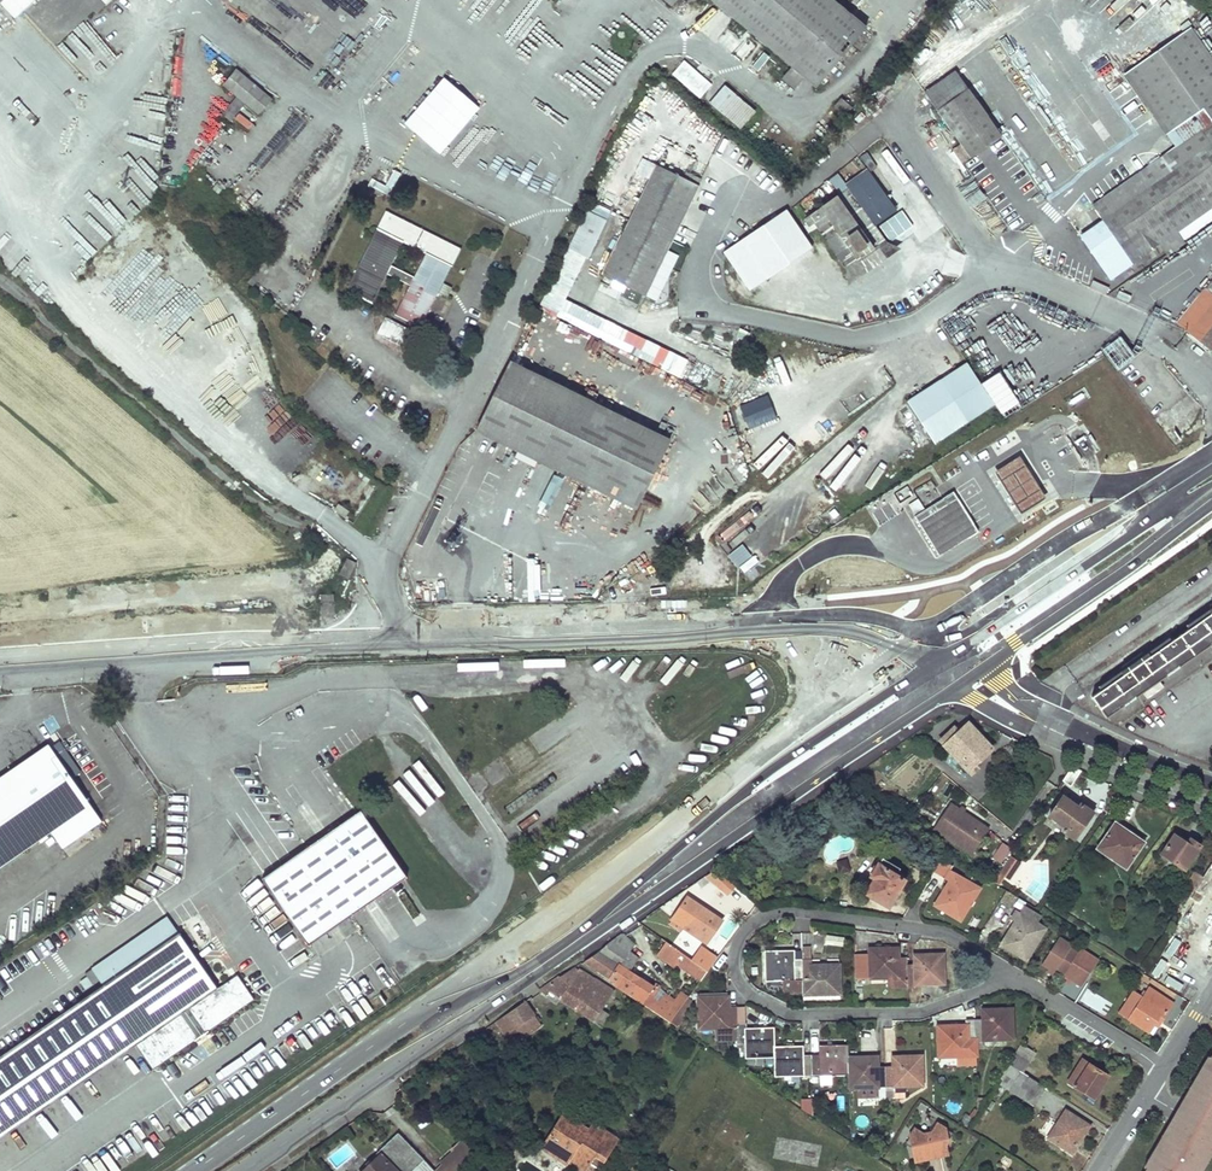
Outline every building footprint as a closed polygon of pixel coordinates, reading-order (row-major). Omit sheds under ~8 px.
[(14,19),(24,11),(55,45),(93,10),(96,13),(106,4),(102,0),(0,0),(0,4),(14,19)] [(790,66),(781,77),(794,88),(804,76),(815,86),(865,27),(833,0),(711,0),(790,66)] [(1084,212),(1094,227),(1080,237),(1109,278),(1159,244),(1166,255),(1183,242),(1181,239),(1211,217),(1211,121),(1182,79),(1211,59),(1190,29),(1124,75),(1175,147),(1199,130),(1209,146),(1149,189),(1138,173),(1084,212)] [(733,48),(739,56),(752,46),(746,38),(733,48)] [(753,64),(760,69),(769,55),(762,51),(753,64)] [(684,59),(672,73),(700,98),(713,83),(684,59)] [(1182,79),(1211,121),(1211,59),(1182,79)] [(236,70),(224,85),(237,96),(223,113),(231,120),(245,103),(259,114),(271,99),(236,70)] [(723,85),(710,101),(740,128),(753,113),(723,85)] [(967,88),(936,110),(958,144),(951,149),(961,163),(1000,135),(967,88)] [(841,98),(834,106),(845,114),(851,106),(841,98)] [(243,105),(234,117),(248,128),(257,117),(243,105)] [(1175,147),(1138,173),(1149,189),(1209,146),(1199,130),(1175,147)] [(644,157),(637,173),(650,178),(656,162),(644,157)] [(946,163),(960,181),(967,175),(953,157),(946,163)] [(657,166),(603,275),(655,300),(669,273),(658,267),(701,179),(686,172),(683,178),(657,166)] [(870,175),(805,220),(809,226),(814,223),(846,268),(884,241),(872,226),(895,210),(870,175)] [(972,214),(988,207),(982,195),(967,201),(972,214)] [(690,354),(568,304),(608,208),(587,200),(540,314),(682,372),(690,354)] [(902,209),(881,224),(892,240),(914,225),(902,209)] [(403,240),(386,212),(346,289),(372,302),(386,273),(410,284),(395,314),(420,327),(437,293),(442,283),(459,249),(426,251),(414,276),(391,265),(403,240)] [(459,249),(386,212),(403,240),(426,251),(459,249)] [(987,222),(996,232),(1002,226),(994,216),(987,222)] [(793,218),(735,258),(757,289),(814,249),(793,218)] [(884,241),(846,268),(847,286),(900,248),(884,241)] [(1088,276),(1085,282),(1099,289),(1102,283),(1088,276)] [(1178,321),(1187,329),(1185,331),(1209,349),(1211,345),(1211,280),(1178,321)] [(442,283),(437,293),(441,295),(446,285),(442,283)] [(386,316),(378,333),(408,349),(417,331),(386,316)] [(1085,330),(1073,341),(1078,347),(1091,336),(1085,330)] [(1131,345),(1128,351),(1134,354),(1137,349),(1131,345)] [(510,363),(476,430),(635,508),(668,440),(510,363)] [(969,363),(910,401),(937,443),(996,404),(969,363)] [(1149,365),(1142,372),(1155,382),(1161,374),(1149,365)] [(342,407),(350,391),(344,388),(337,405),(342,407)] [(301,405),(318,412),(324,398),(307,391),(301,405)] [(911,462),(919,457),(901,431),(894,436),(911,462)] [(1097,452),(1082,431),(1070,439),(1085,460),(1097,452)] [(525,503),(550,514),(566,476),(542,465),(525,503)] [(920,498),(910,504),(917,515),(916,516),(940,554),(968,537),(969,538),(979,531),(967,511),(954,491),(944,497),(944,499),(927,509),(920,498)] [(727,553),(744,573),(759,561),(742,541),(727,553)] [(530,599),(541,599),(540,557),(529,557),(530,599)] [(347,558),(339,572),(348,576),(355,562),(347,558)] [(335,593),(321,594),(321,602),(335,602),(335,593)] [(1211,612),(1211,603),(1200,611),(1205,617),(1211,612)] [(1091,697),(1105,718),(1142,692),(1145,690),(1158,681),(1211,643),(1211,612),(1205,617),(1200,611),(1194,615),(1198,621),(1160,648),(1156,642),(1150,646),(1154,652),(1116,679),(1112,673),(1106,677),(1110,683),(1091,697)] [(1116,679),(1154,652),(1150,646),(1112,673),(1116,679)] [(1158,681),(1145,690),(1142,692),(1146,697),(1161,687),(1158,681)] [(953,727),(938,740),(943,745),(967,771),(991,749),(967,723),(957,731),(953,727)] [(52,831),(63,848),(102,821),(90,804),(111,790),(72,734),(51,748),(49,745),(0,780),(0,867),(52,831)] [(1080,771),(1071,767),(1061,781),(1069,786),(1080,771)] [(1062,796),(1049,816),(1065,827),(1062,831),(1073,839),(1092,812),(1080,804),(1078,807),(1062,796)] [(987,830),(949,804),(931,828),(969,855),(987,830)] [(358,810),(261,877),(308,944),(405,876),(358,810)] [(1114,823),(1097,848),(1126,868),(1144,843),(1114,823)] [(1173,835),(1161,854),(1185,870),(1200,846),(1189,839),(1186,844),(1173,835)] [(1011,857),(993,883),(997,886),(1003,877),(1008,880),(1020,863),(1011,857)] [(839,873),(850,870),(847,858),(836,861),(839,873)] [(882,858),(872,876),(876,878),(867,893),(888,906),(904,880),(897,874),(900,869),(882,858)] [(716,869),(709,873),(723,884),(727,879),(716,869)] [(950,871),(945,878),(950,881),(935,905),(957,918),(966,904),(968,906),(979,889),(950,871)] [(1196,872),(1186,885),(1189,887),(1187,890),(1192,894),(1194,890),(1203,876),(1196,872)] [(1192,894),(1180,913),(1190,919),(1204,896),(1194,890),(1192,894)] [(687,898),(672,919),(673,921),(670,925),(678,930),(681,926),(706,943),(721,920),(687,898)] [(968,906),(966,904),(957,918),(960,920),(968,906)] [(1015,921),(1001,944),(1022,958),(1033,941),(1036,943),(1045,929),(1028,918),(1032,912),(1021,906),(1018,912),(1015,911),(1010,918),(1015,921)] [(103,985),(179,933),(168,916),(92,969),(103,985)] [(691,945),(670,930),(663,940),(683,955),(691,945)] [(0,1057),(0,1138),(136,1045),(153,1069),(254,999),(237,975),(217,988),(179,933),(103,985),(0,1057)] [(621,934),(584,962),(616,982),(614,986),(670,1022),(676,1013),(681,1006),(674,1001),(665,996),(659,1005),(646,996),(652,988),(629,972),(638,959),(627,952),(633,944),(621,934)] [(843,946),(844,936),(826,934),(825,944),(843,946)] [(1064,973),(1077,953),(1069,947),(1071,945),(1058,937),(1041,963),(1053,972),(1056,968),(1064,973)] [(683,955),(660,939),(652,951),(673,966),(675,964),(700,980),(706,971),(692,961),(683,955)] [(1085,940),(1079,949),(1094,959),(1100,950),(1085,940)] [(1036,943),(1033,941),(1022,958),(1026,960),(1036,943)] [(869,949),(869,975),(887,975),(887,980),(887,987),(906,987),(906,985),(924,985),(926,982),(943,981),(942,955),(914,956),(914,965),(906,965),(906,958),(899,958),(898,948),(869,949)] [(701,949),(692,961),(706,971),(716,959),(701,949)] [(1064,973),(1063,974),(1081,985),(1097,961),(1094,959),(1079,949),(1077,953),(1064,973)] [(802,995),(822,995),(822,992),(839,992),(839,965),(811,965),(810,960),(794,960),(794,951),(765,952),(765,978),(782,978),(782,981),(793,981),(794,993),(802,993),(802,995)] [(557,979),(539,991),(546,996),(549,991),(593,1021),(601,1010),(613,992),(613,991),(594,979),(593,980),(578,970),(576,973),(574,968),(557,979)] [(1143,973),(1134,989),(1142,994),(1148,985),(1167,995),(1171,989),(1143,973)] [(866,976),(857,975),(857,985),(866,985),(866,976)] [(1136,1007),(1128,1018),(1152,1034),(1172,1003),(1149,988),(1143,997),(1136,1007)] [(1127,1002),(1136,1007),(1143,997),(1134,991),(1127,1002)] [(674,1001),(681,1006),(687,998),(680,994),(674,1001)] [(893,1086),(904,1086),(904,1084),(921,1083),(921,1056),(892,1057),(892,1067),(876,1067),(876,1058),(848,1058),(847,1046),(819,1046),(819,1055),(802,1055),(802,1046),(773,1046),(773,1028),(745,1029),(745,1024),(736,1024),(736,1007),(727,1007),(727,997),(698,998),(699,1025),(716,1024),(716,1028),(716,1039),(736,1038),(736,1056),(745,1055),(745,1058),(773,1057),(774,1072),(791,1072),(792,1076),(819,1075),(831,1074),(848,1074),(848,1085),(865,1084),(865,1087),(877,1087),(877,1099),(893,1098),(893,1086)] [(520,1038),(521,1039),(541,1026),(525,1001),(495,1022),(504,1036),(508,1034),(514,1029),(520,1038)] [(938,1026),(938,1056),(963,1056),(975,1056),(975,1040),(1011,1039),(1010,1009),(982,1011),(982,1020),(966,1020),(966,1025),(938,1026)] [(601,1010),(593,1021),(600,1025),(607,1015),(601,1010)] [(676,1013),(670,1022),(673,1025),(680,1015),(676,1013)] [(514,1029),(508,1034),(514,1042),(520,1038),(514,1029)] [(1013,1053),(1007,1063),(1021,1072),(1028,1063),(1013,1053)] [(1211,1057),(1206,1058),(1171,1120),(1211,1143),(1211,1056),(1211,1057)] [(1082,1060),(1072,1075),(1078,1079),(1074,1086),(1093,1098),(1107,1076),(1082,1060)] [(1007,1063),(998,1078),(1011,1086),(1012,1083),(1036,1098),(1043,1086),(1021,1072),(1007,1063)] [(831,1074),(819,1075),(820,1084),(832,1083),(831,1074)] [(1078,1079),(1072,1075),(1068,1082),(1074,1086),(1078,1079)] [(1036,1098),(1012,1083),(1011,1086),(1008,1090),(1032,1105),(1036,1098)] [(977,1096),(977,1111),(985,1099),(977,1096)] [(801,1098),(803,1113),(813,1111),(811,1097),(801,1098)] [(1065,1111),(1048,1138),(1067,1150),(1068,1150),(1072,1143),(1076,1146),(1089,1126),(1065,1111)] [(565,1163),(567,1161),(571,1155),(587,1165),(594,1154),(603,1160),(617,1139),(592,1123),(587,1130),(563,1114),(542,1148),(565,1163)] [(1211,1155),(1211,1143),(1171,1120),(1145,1166),(1144,1167),(1146,1170),(1203,1170),(1211,1155)] [(914,1129),(908,1137),(911,1148),(925,1157),(930,1160),(936,1158),(939,1155),(946,1143),(947,1140),(945,1128),(937,1123),(929,1135),(927,1133),(925,1136),(914,1129)] [(398,1136),(363,1170),(431,1170),(398,1136)] [(794,1159),(797,1140),(776,1137),(773,1156),(794,1159)] [(946,1143),(939,1155),(947,1152),(946,1143)] [(1068,1150),(1067,1150),(1072,1154),(1076,1146),(1072,1143),(1068,1150)] [(470,1157),(460,1146),(443,1162),(452,1170),(456,1170),(470,1157)] [(925,1157),(911,1148),(914,1160),(925,1157)] [(567,1161),(583,1170),(584,1170),(587,1165),(571,1155),(567,1161)]
